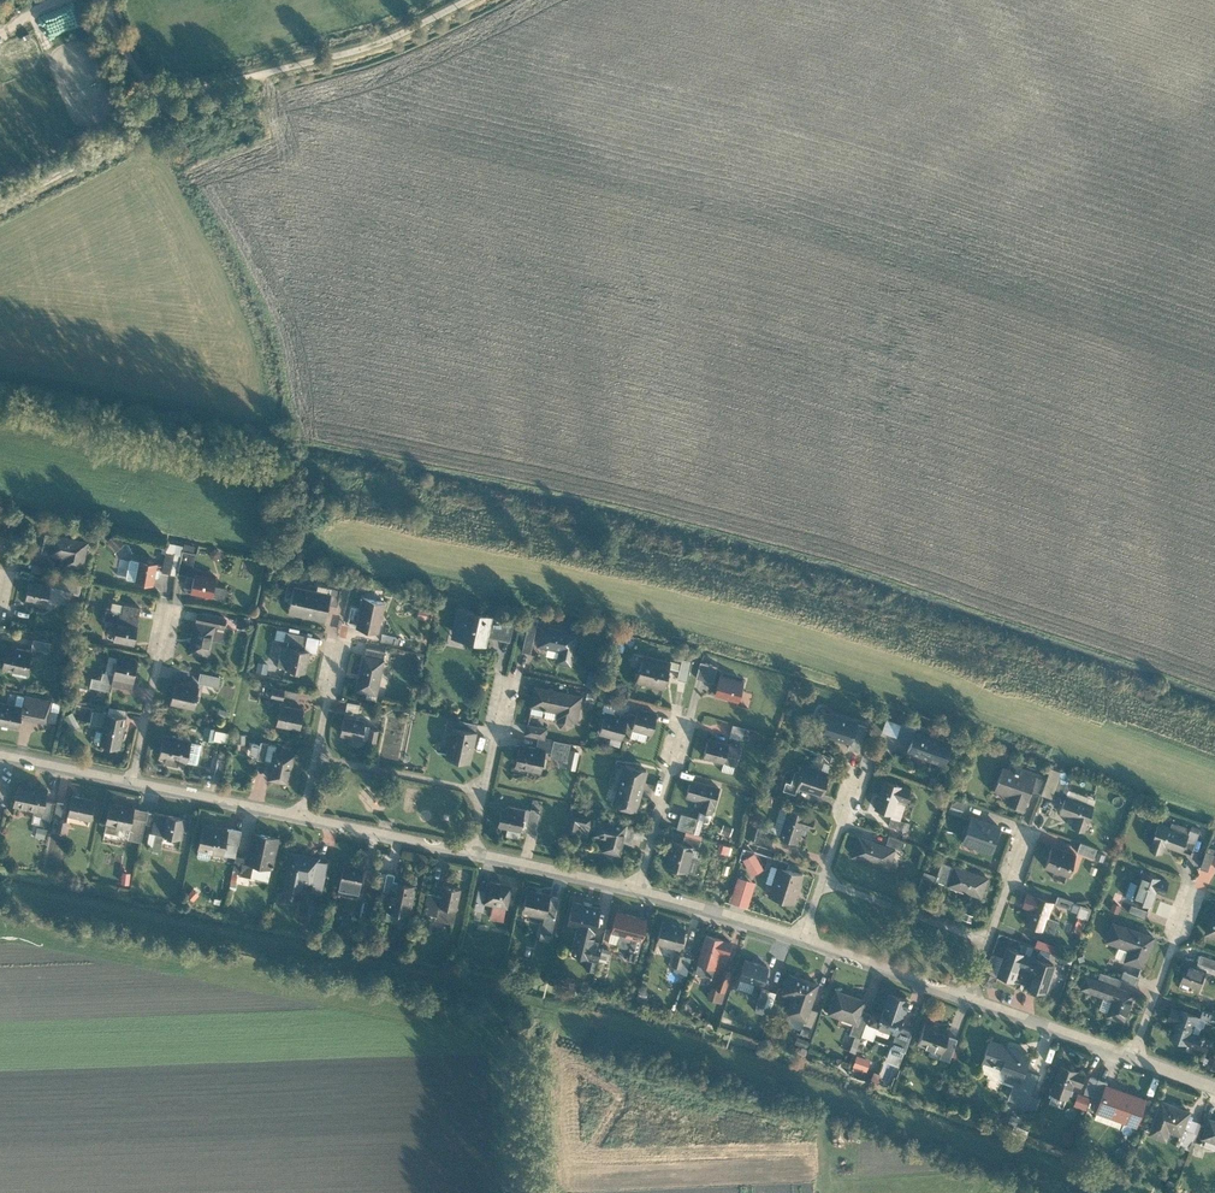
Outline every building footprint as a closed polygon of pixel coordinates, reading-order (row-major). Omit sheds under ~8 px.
[(90,541),(52,532),(47,554),(63,558),(60,568),(82,573),(90,541)] [(115,532),(106,541),(115,552),(125,543),(115,532)] [(166,543),(161,571),(174,573),(179,545),(166,543)] [(185,545),(179,572),(190,575),(197,547),(185,545)] [(140,559),(136,581),(154,584),(158,562),(140,559)] [(32,563),(31,570),(45,573),(46,566),(32,563)] [(195,572),(191,591),(212,595),(216,577),(195,572)] [(30,579),(25,597),(48,603),(54,580),(35,576),(34,580),(30,579)] [(295,585),(289,612),(324,620),(330,593),(295,585)] [(365,595),(359,626),(379,630),(386,599),(365,595)] [(117,623),(114,639),(134,644),(141,608),(112,602),(108,621),(117,623)] [(453,635),(487,642),(488,636),(510,640),(515,617),(459,606),(453,635)] [(228,618),(198,612),(189,654),(209,658),(216,625),(226,627),(228,618)] [(250,617),(239,615),(237,625),(248,627),(250,617)] [(535,618),(527,617),(518,661),(527,663),(535,618)] [(579,631),(543,623),(538,645),(560,649),(558,659),(572,662),(579,631)] [(289,630),(282,665),(306,670),(311,650),(303,648),(306,633),(289,630)] [(399,642),(401,635),(384,631),(382,638),(399,642)] [(34,636),(33,649),(48,651),(49,638),(34,636)] [(9,645),(3,668),(27,673),(32,650),(9,645)] [(640,652),(634,680),(665,687),(671,659),(640,652)] [(365,653),(357,689),(378,693),(385,657),(365,653)] [(117,656),(111,683),(132,687),(138,660),(117,656)] [(691,660),(681,657),(677,678),(687,680),(691,660)] [(698,674),(715,679),(720,663),(703,658),(698,674)] [(747,677),(719,670),(714,694),(742,700),(747,677)] [(201,672),(199,683),(219,686),(221,675),(201,672)] [(175,680),(171,702),(195,707),(199,686),(175,680)] [(583,694),(535,684),(530,705),(560,711),(558,722),(577,725),(583,694)] [(272,686),(270,694),(282,697),(284,689),(272,686)] [(18,727),(24,705),(0,699),(0,723),(18,727)] [(281,703),(276,724),(300,729),(304,708),(281,703)] [(219,707),(216,715),(224,718),(227,711),(219,707)] [(102,744),(120,747),(127,715),(94,708),(91,723),(106,726),(102,744)] [(603,708),(598,735),(622,739),(627,712),(603,708)] [(655,713),(635,708),(630,729),(651,733),(655,713)] [(827,709),(819,731),(851,741),(858,720),(827,709)] [(344,715),(340,732),(362,737),(366,720),(344,715)] [(442,755),(471,761),(478,724),(449,719),(442,755)] [(734,722),(732,735),(744,737),(747,724),(734,722)] [(439,723),(437,730),(444,732),(445,724),(439,723)] [(205,736),(230,738),(231,727),(206,725),(205,736)] [(912,726),(905,751),(945,763),(952,738),(912,726)] [(245,734),(237,735),(238,744),(246,743),(245,734)] [(730,740),(703,734),(697,757),(725,764),(730,740)] [(195,741),(161,735),(157,758),(165,760),(164,765),(177,767),(178,762),(191,764),(195,741)] [(252,738),(248,754),(264,758),(268,742),(252,738)] [(569,740),(551,738),(549,753),(567,756),(569,740)] [(546,748),(519,741),(513,765),(541,771),(546,748)] [(274,749),(268,778),(290,782),(296,753),(274,749)] [(211,756),(207,773),(221,776),(225,759),(211,756)] [(1044,775),(1001,761),(991,789),(1008,794),(1006,802),(1024,808),(1030,788),(1039,791),(1044,775)] [(625,763),(620,783),(641,788),(646,768),(625,763)] [(828,771),(801,764),(795,788),(823,795),(828,771)] [(719,783),(691,777),(685,801),(713,807),(719,783)] [(910,787),(881,778),(873,805),(894,812),(898,798),(906,800),(910,787)] [(620,783),(614,803),(635,808),(641,788),(620,783)] [(44,789),(18,784),(14,808),(35,813),(31,834),(47,837),(54,802),(42,800),(44,789)] [(1096,797),(1067,787),(1058,811),(1074,816),(1071,825),(1084,829),(1096,797)] [(96,799),(72,794),(69,804),(57,802),(51,831),(65,835),(70,815),(91,819),(96,799)] [(950,810),(963,814),(968,800),(954,795),(950,810)] [(135,806),(109,801),(103,835),(121,838),(122,829),(131,831),(135,806)] [(538,809),(504,801),(498,823),(533,831),(538,809)] [(816,830),(819,817),(783,808),(776,836),(794,840),(798,826),(816,830)] [(680,810),(676,826),(695,831),(699,815),(680,810)] [(183,817),(157,812),(151,844),(176,849),(183,817)] [(624,855),(631,825),(569,812),(564,832),(599,840),(597,850),(624,855)] [(992,854),(1001,826),(968,815),(959,844),(992,854)] [(1194,829),(1158,819),(1150,847),(1163,851),(1165,844),(1188,850),(1194,829)] [(241,830),(203,822),(196,855),(225,861),(228,843),(238,845),(241,830)] [(754,839),(770,845),(775,829),(759,824),(754,839)] [(270,882),(280,837),(254,832),(248,857),(238,855),(233,874),(270,882)] [(673,833),(664,865),(687,871),(696,839),(673,833)] [(882,842),(858,834),(851,855),(892,868),(901,838),(885,833),(882,842)] [(1197,865),(1209,868),(1214,846),(1214,837),(1206,834),(1197,865)] [(1079,842),(1077,853),(1092,856),(1095,846),(1079,842)] [(1077,853),(1051,845),(1044,868),(1069,876),(1077,853)] [(320,853),(290,848),(282,894),(299,897),(302,877),(315,879),(320,853)] [(755,850),(744,857),(754,874),(766,866),(755,850)] [(981,896),(988,875),(942,861),(938,873),(925,869),(919,891),(932,895),(936,882),(981,896)] [(363,867),(338,863),(330,905),(355,910),(363,867)] [(794,904),(804,872),(777,863),(767,895),(794,904)] [(228,886),(232,866),(227,865),(226,869),(220,868),(216,884),(228,886)] [(1131,897),(1150,903),(1154,890),(1164,893),(1169,878),(1140,868),(1131,897)] [(871,869),(870,878),(884,881),(886,872),(871,869)] [(750,905),(758,879),(739,873),(731,899),(750,905)] [(480,877),(476,901),(508,907),(513,883),(480,877)] [(412,881),(391,878),(385,911),(406,915),(412,881)] [(427,891),(423,911),(436,914),(437,905),(456,909),(461,884),(442,881),(439,894),(427,891)] [(178,891),(175,884),(166,887),(169,894),(178,891)] [(195,887),(188,894),(194,900),(201,893),(195,887)] [(561,896),(529,889),(524,911),(542,915),(537,934),(552,937),(561,896)] [(1052,900),(1027,890),(1021,905),(1031,909),(1026,922),(1044,929),(1054,905),(1088,919),(1092,907),(1056,892),(1052,900)] [(600,907),(571,900),(565,923),(574,925),(567,952),(596,959),(600,940),(592,938),(600,907)] [(1146,909),(1130,903),(1127,911),(1143,917),(1146,909)] [(1205,933),(1214,936),(1214,904),(1205,933)] [(647,916),(614,908),(608,935),(640,943),(647,916)] [(974,915),(963,911),(961,918),(971,922),(974,915)] [(1064,927),(1070,929),(1073,921),(1067,919),(1064,927)] [(1124,959),(1145,966),(1155,933),(1111,919),(1104,939),(1128,947),(1124,959)] [(685,928),(663,923),(658,942),(675,946),(671,962),(682,965),(686,950),(680,948),(685,928)] [(730,939),(706,933),(699,964),(715,968),(707,999),(723,1003),(732,967),(717,964),(720,952),(727,954),(730,939)] [(1054,963),(1007,948),(997,975),(1016,981),(1020,968),(1029,971),(1023,986),(1046,994),(1053,973),(1064,976),(1069,960),(1056,955),(1054,963)] [(1201,954),(1197,965),(1187,962),(1179,984),(1200,991),(1207,969),(1214,972),(1214,959),(1201,954)] [(766,961),(744,956),(739,978),(761,984),(766,961)] [(1137,985),(1140,976),(1122,971),(1120,980),(1137,985)] [(816,981),(788,972),(782,992),(793,996),(786,1016),(803,1021),(816,981)] [(1085,973),(1080,987),(1110,998),(1103,1015),(1123,1022),(1134,991),(1085,973)] [(867,996),(835,987),(828,1013),(860,1022),(867,996)] [(908,998),(889,991),(876,1029),(892,1034),(885,1054),(902,1060),(913,1029),(899,1024),(908,998)] [(1174,1003),(1168,1020),(1174,1022),(1169,1034),(1207,1049),(1211,1038),(1193,1031),(1199,1013),(1174,1003)] [(1203,1008),(1201,1018),(1214,1022),(1214,1011),(1203,1008)] [(951,1028),(925,1020),(916,1046),(943,1054),(951,1028)] [(1030,1050),(988,1036),(980,1058),(1007,1067),(1003,1078),(1019,1084),(1030,1050)] [(858,1052),(854,1068),(868,1072),(872,1056),(858,1052)] [(1087,1072),(1061,1064),(1053,1091),(1068,1096),(1070,1086),(1081,1089),(1087,1072)] [(879,1079),(882,1071),(875,1069),(873,1077),(879,1079)] [(1080,1106),(1098,1112),(1108,1083),(1091,1076),(1080,1106)] [(1108,1083),(1098,1112),(1136,1127),(1147,1098),(1108,1083)] [(1193,1110),(1161,1100),(1151,1132),(1166,1137),(1168,1130),(1185,1135),(1193,1110)] [(1209,1117),(1201,1142),(1214,1146),(1214,1119),(1209,1117)]
